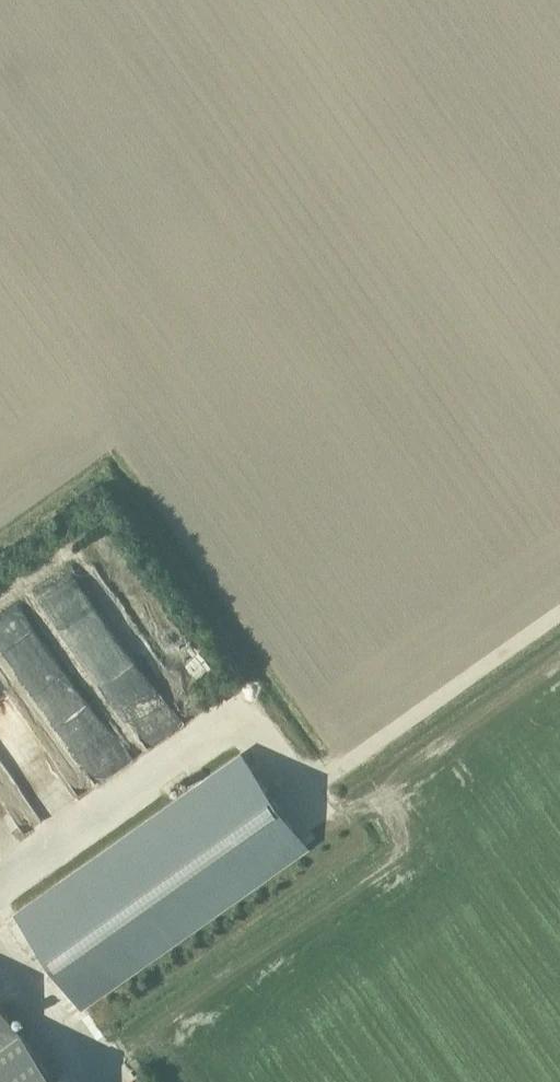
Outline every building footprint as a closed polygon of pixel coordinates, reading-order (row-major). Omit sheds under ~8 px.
[(236,752),(14,915),(80,1005),(303,842),(236,752)] [(27,1043),(0,1005),(0,1081),(55,1081),(27,1043)]
